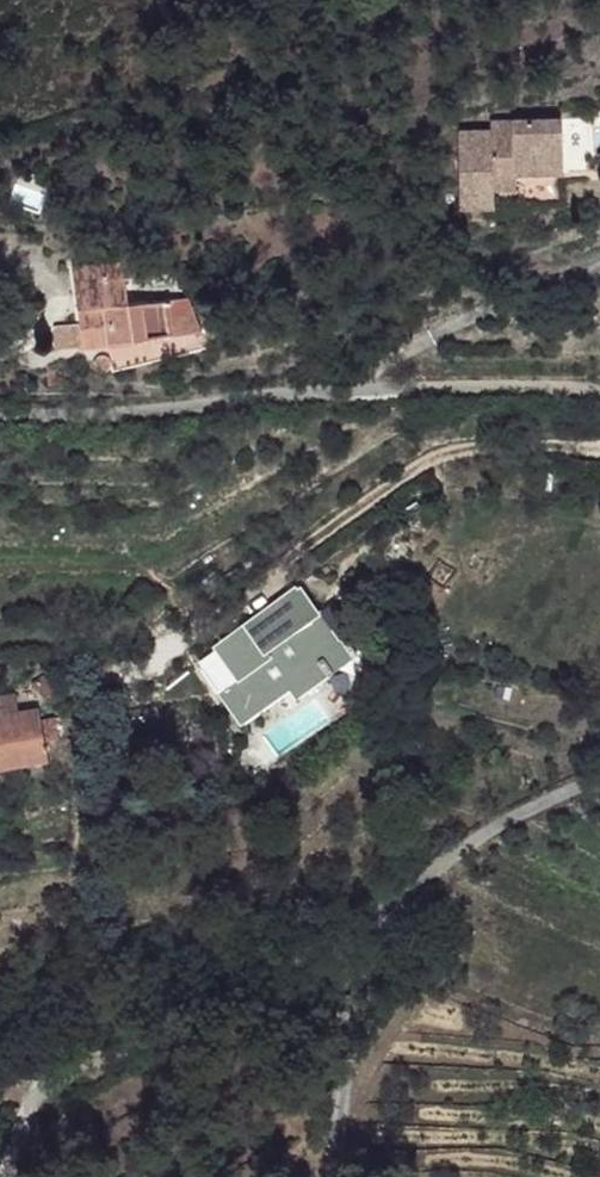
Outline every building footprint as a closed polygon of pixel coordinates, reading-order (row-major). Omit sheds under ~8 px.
[(492,139),(461,140),(465,217),(496,215),(495,209),(494,176),(564,171),(562,121),(512,124),(513,139),(492,139)] [(492,125),(492,139),(513,139),(512,124),(492,125)] [(564,171),(494,176),(495,209),(567,204),(564,171)] [(121,262),(73,266),(80,321),(53,325),(55,349),(137,339),(129,303),(121,262)] [(197,296),(129,303),(137,339),(200,332),(197,296)] [(108,359),(105,356),(102,355),(100,355),(96,356),(94,358),(92,361),(92,365),(93,370),(96,372),(101,373),(107,369),(109,364),(108,359)] [(317,603),(312,606),(325,616),(317,603)] [(312,606),(239,658),(260,687),(253,692),(239,704),(257,730),(304,697),(310,705),(362,668),(325,616),(312,606)] [(239,658),(233,663),(253,692),(260,687),(239,658)] [(362,668),(310,705),(313,710),(367,675),(362,668)] [(43,757),(33,708),(0,714),(0,764),(43,757)]
